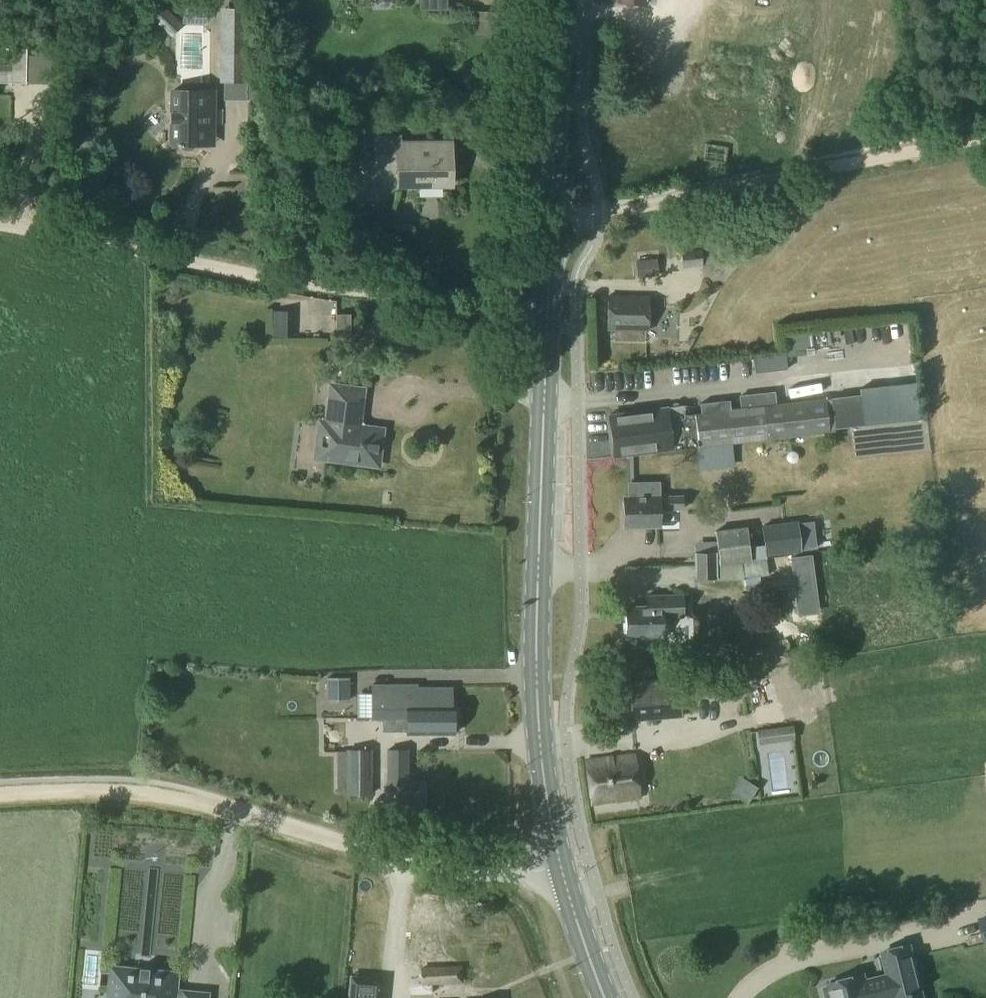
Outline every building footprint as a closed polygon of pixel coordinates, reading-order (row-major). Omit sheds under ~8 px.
[(422,9),(435,9),(434,0),(422,0),(422,9)] [(161,1),(148,14),(160,25),(172,13),(161,1)] [(222,11),(222,83),(225,83),(247,83),(248,11),(222,11)] [(8,77),(7,84),(25,84),(26,50),(0,50),(0,77),(8,77)] [(172,93),(171,146),(181,146),(182,149),(185,151),(192,151),(195,149),(196,146),(204,146),(204,130),(213,130),(214,94),(172,93)] [(397,136),(374,137),(374,164),(397,164),(397,186),(449,185),(448,153),(432,153),(432,143),(397,144),(397,136)] [(718,240),(717,240),(680,244),(683,266),(720,262),(720,254),(718,240)] [(656,261),(635,262),(636,277),(657,276),(656,261)] [(608,296),(607,330),(647,331),(648,297),(608,296)] [(349,314),(335,314),(335,336),(349,336),(349,314)] [(772,361),(790,360),(790,337),(771,337),(772,361)] [(864,398),(881,397),(880,383),(863,384),(864,398)] [(320,422),(316,458),(351,462),(354,464),(357,465),(361,466),(364,466),(367,464),(377,466),(378,456),(380,453),(381,450),(382,446),(381,443),(380,440),(381,430),(358,427),(362,390),(331,386),(326,423),(320,422)] [(683,404),(607,411),(611,454),(666,448),(666,450),(695,447),(730,443),(821,434),(818,401),(775,406),(774,392),(740,396),(742,409),(691,414),(688,410),(683,411),(683,404)] [(860,394),(831,397),(834,428),(864,424),(860,394)] [(290,461),(307,461),(308,433),(290,433),(290,461)] [(730,443),(695,447),(697,469),(732,465),(730,443)] [(625,498),(624,498),(624,527),(658,527),(657,511),(683,511),(683,496),(658,497),(658,483),(625,484),(625,498)] [(764,546),(747,548),(749,563),(765,561),(764,557),(800,553),(800,551),(816,550),(812,523),(796,525),(796,523),(762,527),(764,546)] [(745,527),(712,531),(715,563),(716,563),(716,564),(716,567),(740,564),(749,563),(747,548),(745,527)] [(693,553),(693,567),(713,567),(713,553),(693,553)] [(825,558),(807,560),(814,615),(832,613),(825,558)] [(749,563),(740,564),(742,578),(774,574),(772,560),(765,561),(749,563)] [(714,577),(713,567),(693,567),(694,577),(714,577)] [(646,608),(626,608),(627,637),(660,637),(660,618),(682,617),(682,596),(646,596),(646,608)] [(775,646),(759,646),(760,661),(776,661),(775,646)] [(319,686),(341,687),(342,664),(319,664),(319,686)] [(675,683),(627,689),(631,717),(679,711),(675,683)] [(372,694),(372,707),(450,706),(450,688),(412,688),(412,685),(372,685),(372,694)] [(348,701),(348,691),(325,691),(325,701),(348,701)] [(372,707),(372,694),(358,694),(358,717),(372,717),(372,707)] [(452,706),(450,706),(372,707),(372,717),(372,719),(408,719),(408,734),(452,734),(452,706)] [(791,726),(757,731),(759,743),(793,739),(791,726)] [(327,739),(321,739),(321,765),(327,765),(331,765),(331,794),(344,794),(347,794),(346,796),(371,796),(371,751),(349,751),(347,751),(347,739),(327,739)] [(387,751),(386,813),(408,814),(408,751),(387,751)] [(634,754),(585,760),(591,805),(640,798),(634,754)] [(365,904),(381,902),(379,890),(364,892),(365,904)] [(410,948),(412,932),(399,931),(397,946),(410,948)] [(910,946),(883,953),(888,972),(892,990),(894,995),(920,989),(910,946)] [(463,966),(420,968),(421,986),(463,985),(463,966)] [(109,992),(114,993),(113,997),(206,997),(206,995),(184,993),(184,995),(174,995),(176,974),(112,968),(109,992)] [(874,995),(892,990),(888,972),(865,978),(864,975),(829,984),(829,987),(824,988),(827,997),(875,997),(874,995)] [(348,997),(380,997),(382,979),(350,976),(348,997)]
